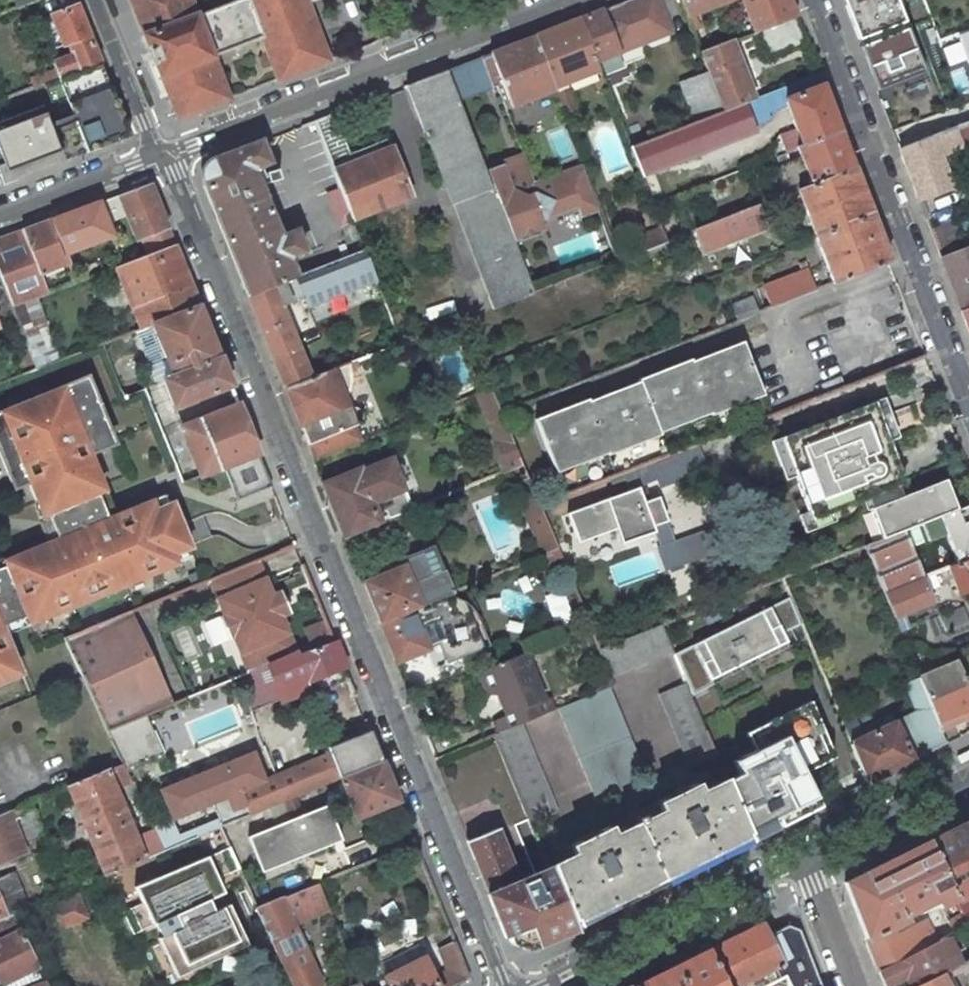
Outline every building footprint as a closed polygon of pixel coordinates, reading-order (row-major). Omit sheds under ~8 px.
[(197,14),(191,0),(129,0),(143,35),(144,34),(178,119),(229,99),(212,56),(262,37),(278,81),(328,61),(306,4),(305,0),(234,0),(197,14)] [(658,0),(628,0),(616,5),(579,19),(595,62),(663,34),(667,24),(658,0)] [(692,30),(699,28),(696,15),(737,0),(681,0),(692,30)] [(752,33),(756,31),(795,17),(789,0),(740,0),(752,33)] [(877,91),(923,73),(895,0),(842,0),(877,91)] [(100,62),(77,5),(51,16),(64,47),(69,46),(72,54),(52,62),(55,69),(30,79),(33,88),(58,78),(64,76),(100,62)] [(795,17),(756,31),(767,58),(789,50),(788,48),(805,42),(795,17)] [(569,85),(600,73),(597,65),(595,62),(579,19),(534,37),(542,59),(540,60),(552,91),(555,91),(564,87),(569,85)] [(958,34),(968,63),(968,30),(958,34)] [(496,86),(506,110),(510,108),(549,93),(552,91),(540,60),(542,59),(534,37),(490,53),(480,57),(491,87),(496,86)] [(734,40),(700,53),(707,72),(722,111),(741,104),(756,98),(734,40)] [(484,91),(491,87),(480,57),(446,70),(458,101),(484,91)] [(73,99),(109,84),(109,83),(100,62),(64,76),(73,99)] [(446,70),(406,85),(492,309),(534,292),(515,245),(509,230),(497,198),(486,170),(458,101),(446,70)] [(707,72),(680,83),(695,121),(722,111),(707,72)] [(779,133),(784,147),(795,142),(800,157),(781,165),(791,191),(853,167),(818,74),(809,78),(800,81),(764,95),(756,98),(741,104),(752,126),(770,119),(767,112),(786,105),(795,127),(779,133)] [(555,91),(562,110),(571,106),(564,87),(555,91)] [(651,138),(629,147),(641,176),(754,132),(752,126),(741,104),(722,111),(695,121),(651,138)] [(41,105),(0,121),(0,183),(0,184),(64,161),(48,123),(41,105)] [(334,113),(315,120),(341,189),(352,219),(402,198),(410,195),(388,139),(349,154),(334,113)] [(80,127),(86,143),(102,136),(96,122),(80,127)] [(967,124),(900,150),(919,201),(952,187),(946,172),(961,166),(955,150),(961,148),(963,153),(968,150),(968,128),(967,124)] [(216,158),(204,186),(248,296),(292,278),(285,260),(305,252),(296,230),(277,238),(249,170),(269,163),(260,141),(216,158)] [(534,184),(522,152),(510,156),(501,160),(503,164),(486,170),(497,198),(534,184)] [(534,184),(497,198),(509,230),(534,220),(542,224),(578,210),(582,219),(600,212),(581,165),(534,184)] [(791,191),(780,196),(784,206),(800,199),(815,237),(872,216),(853,167),(791,191)] [(267,183),(279,179),(276,169),(264,173),(267,183)] [(150,183),(118,196),(134,236),(120,242),(123,247),(144,238),(150,255),(175,246),(150,183)] [(352,219),(341,189),(328,193),(341,228),(354,223),(352,219)] [(98,203),(51,220),(65,253),(112,235),(98,203)] [(755,205),(695,229),(704,251),(764,228),(755,205)] [(872,216),(815,237),(833,283),(889,262),(872,216)] [(0,239),(0,275),(12,306),(35,298),(47,293),(39,273),(68,261),(65,253),(51,220),(0,239)] [(521,243),(540,236),(534,220),(509,230),(515,245),(521,243)] [(665,241),(660,228),(639,237),(644,249),(646,248),(665,241)] [(665,241),(646,248),(650,259),(671,251),(666,240),(665,241)] [(124,264),(116,268),(130,303),(141,329),(199,306),(175,246),(150,255),(124,264)] [(941,258),(961,311),(968,308),(968,247),(941,258)] [(306,309),(376,282),(364,251),(351,256),(292,278),(248,296),(285,388),(313,377),(302,350),(286,306),(294,303),(292,300),(301,297),(306,309)] [(763,286),(771,306),(815,290),(805,263),(800,265),(802,271),(763,286)] [(35,298),(12,306),(37,368),(60,359),(35,298)] [(732,305),(738,319),(758,312),(752,298),(732,305)] [(141,329),(137,330),(151,366),(166,360),(173,377),(163,380),(173,407),(231,386),(199,306),(141,329)] [(961,311),(968,332),(968,308),(961,311)] [(461,320),(434,330),(438,340),(465,329),(461,320)] [(587,399),(535,419),(556,473),(607,453),(608,455),(660,435),(660,433),(710,413),(711,415),(763,395),(742,341),(691,361),(690,359),(638,379),(639,382),(588,401),(587,399)] [(313,377),(285,388),(300,425),(314,461),(356,444),(349,427),(356,425),(348,405),(347,405),(343,406),(342,405),(340,400),(344,395),(344,394),(346,390),(346,386),(346,365),(313,377)] [(0,411),(0,454),(6,470),(21,464),(28,481),(37,503),(42,501),(48,514),(97,495),(108,491),(93,454),(117,443),(115,440),(88,375),(0,411)] [(156,384),(145,389),(182,482),(192,478),(156,384)] [(491,388),(474,395),(492,440),(509,433),(500,411),(491,388)] [(904,483),(873,402),(780,438),(770,441),(784,476),(785,480),(795,476),(809,512),(799,516),(805,534),(835,522),(831,512),(860,500),(868,497),(872,508),(871,508),(883,540),(903,532),(956,510),(945,480),(902,497),(897,485),(904,483)] [(238,405),(181,427),(200,475),(222,466),(231,488),(236,500),(271,486),(238,405)] [(492,440),(490,441),(502,472),(522,464),(509,433),(492,440)] [(696,443),(631,468),(635,479),(653,472),(658,485),(673,479),(674,481),(690,475),(690,473),(705,466),(696,443)] [(344,537),(403,513),(410,510),(397,479),(403,474),(402,468),(397,463),(391,463),(389,459),(372,465),(373,470),(361,475),(358,471),(354,471),(323,483),(344,537)] [(635,479),(631,468),(621,472),(625,483),(635,479)] [(528,479),(513,486),(544,553),(557,548),(544,518),(538,503),(528,479)] [(620,544),(654,532),(652,526),(666,521),(657,497),(643,502),(637,487),(566,513),(577,543),(615,529),(620,544)] [(97,495),(48,514),(58,536),(107,516),(97,495)] [(182,524),(172,501),(169,502),(155,508),(151,498),(117,512),(116,513),(107,516),(58,536),(50,539),(16,553),(17,557),(7,560),(8,563),(29,613),(30,616),(39,612),(41,616),(69,604),(70,607),(126,585),(125,582),(177,561),(174,554),(191,548),(190,544),(182,524)] [(903,532),(922,577),(934,573),(948,567),(968,559),(968,505),(956,510),(903,532)] [(403,513),(344,537),(351,553),(410,531),(403,513)] [(674,541),(666,521),(652,526),(654,532),(668,571),(669,573),(683,567),(682,564),(736,545),(727,521),(674,541)] [(867,546),(864,547),(894,617),(933,601),(928,591),(922,577),(903,532),(883,540),(867,546)] [(544,553),(538,556),(548,581),(567,573),(566,571),(557,548),(544,553)] [(421,554),(431,579),(443,574),(444,573),(434,549),(421,554)] [(404,565),(363,582),(380,623),(422,606),(448,595),(451,593),(443,574),(431,579),(421,554),(403,562),(404,565)] [(948,567),(958,592),(968,588),(968,559),(948,567)] [(209,579),(216,599),(264,579),(257,560),(209,579)] [(0,566),(0,620),(2,624),(29,613),(8,563),(0,566)] [(934,573),(922,577),(928,591),(939,586),(934,573)] [(264,579),(216,599),(218,603),(223,616),(218,618),(226,639),(232,637),(247,673),(290,656),(294,654),(293,652),(280,617),(291,613),(282,592),(271,597),(264,579)] [(422,606),(380,623),(396,663),(429,649),(429,648),(439,644),(447,663),(465,656),(484,648),(473,622),(464,626),(451,597),(450,596),(449,596),(448,596),(448,595),(422,606)] [(467,600),(459,597),(455,596),(451,597),(464,626),(473,622),(484,648),(490,645),(474,605),(467,600)] [(789,597),(673,654),(686,681),(707,671),(711,680),(714,678),(742,665),(739,659),(748,655),(759,649),(762,655),(788,642),(783,633),(802,624),(789,597)] [(939,617),(946,631),(968,622),(968,621),(964,607),(939,617)] [(583,611),(553,623),(560,639),(590,627),(583,611)] [(164,707),(123,613),(64,637),(82,676),(107,730),(146,714),(164,707)] [(23,674),(7,635),(2,624),(0,620),(0,684),(23,674)] [(326,621),(304,630),(310,644),(313,651),(334,642),(326,621)] [(616,642),(599,649),(608,671),(610,676),(672,652),(660,624),(616,642)] [(247,673),(237,677),(251,710),(283,699),(283,701),(309,691),(315,693),(349,679),(334,642),(313,651),(298,658),(296,653),(294,654),(290,656),(247,673)] [(310,644),(293,652),(294,654),(296,653),(298,658),(313,651),(310,644)] [(541,702),(529,674),(534,671),(526,653),(479,672),(488,692),(500,695),(509,716),(505,717),(510,728),(521,724),(532,719),(541,715),(536,704),(541,702)] [(940,729),(968,717),(968,691),(956,662),(919,677),(931,706),(940,729)] [(919,677),(905,683),(917,712),(931,706),(919,677)] [(685,683),(659,694),(690,767),(714,757),(707,738),(685,683)] [(610,687),(557,709),(597,805),(623,792),(621,786),(645,774),(610,687)] [(551,698),(541,702),(536,704),(541,715),(556,709),(551,698)] [(738,774),(724,780),(746,834),(748,841),(807,812),(801,800),(818,792),(809,774),(837,760),(814,705),(757,729),(765,748),(733,761),(738,774)] [(914,759),(946,743),(940,729),(931,706),(917,712),(895,723),(914,759)] [(164,757),(146,714),(107,730),(123,763),(126,770),(164,757)] [(495,721),(500,732),(510,728),(505,717),(495,721)] [(867,782),(913,760),(914,759),(895,723),(894,721),(858,740),(853,726),(845,729),(867,782)] [(500,732),(495,734),(529,818),(531,823),(557,812),(521,724),(510,728),(500,732)] [(383,761),(369,730),(327,748),(329,752),(266,778),(255,750),(157,790),(172,821),(214,806),(222,825),(250,814),(290,798),(341,778),(383,761)] [(359,817),(398,801),(383,761),(341,778),(356,818),(359,817)] [(72,785),(67,787),(104,875),(130,864),(163,850),(154,829),(136,837),(117,789),(123,786),(129,799),(138,795),(126,770),(123,763),(105,771),(72,785)] [(574,854),(549,867),(552,877),(571,921),(746,834),(724,780),(698,793),(696,788),(659,806),(662,811),(611,836),(609,831),(572,849),(574,854)] [(0,815),(0,863),(25,852),(13,821),(19,818),(28,839),(41,833),(29,803),(0,815)] [(262,873),(341,840),(327,805),(297,817),(248,837),(262,873)] [(968,893),(968,821),(928,841),(954,898),(955,900),(968,893)] [(491,896),(507,935),(535,946),(573,927),(571,921),(552,877),(549,867),(519,880),(498,827),(467,839),(491,896)] [(844,883),(878,970),(936,940),(926,920),(897,935),(892,925),(905,919),(903,914),(919,906),(923,914),(940,905),(954,898),(928,841),(844,883)] [(158,938),(176,977),(247,944),(228,903),(213,910),(208,899),(223,892),(217,878),(238,868),(229,848),(133,887),(141,903),(121,912),(131,934),(156,923),(162,936),(158,938)] [(0,878),(0,898),(7,916),(12,913),(28,907),(15,872),(0,878)] [(257,908),(292,985),(320,985),(322,982),(294,924),(329,911),(318,883),(312,885),(257,908)] [(77,894),(45,908),(55,931),(87,917),(77,894)] [(0,919),(0,978),(3,984),(38,966),(12,913),(7,916),(0,919)] [(968,924),(962,914),(949,921),(948,921),(953,932),(968,924)] [(761,924),(707,950),(725,985),(765,985),(784,976),(789,985),(821,985),(799,930),(787,925),(767,935),(761,924)] [(936,940),(878,970),(884,985),(885,985),(905,976),(909,985),(914,985),(940,973),(959,964),(945,936),(936,940)] [(378,965),(389,985),(454,985),(470,978),(455,941),(438,949),(447,970),(434,976),(418,945),(378,965)] [(707,950),(635,985),(725,985),(707,950)] [(359,985),(369,982),(362,967),(353,970),(359,985)] [(940,973),(914,985),(946,985),(940,973)] [(354,974),(339,979),(336,985),(359,985),(354,974)]
